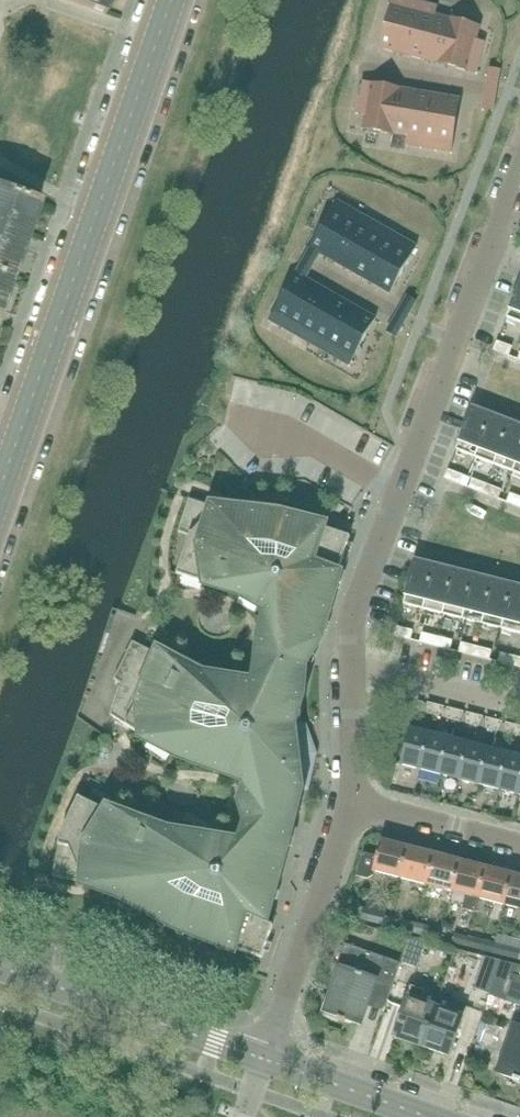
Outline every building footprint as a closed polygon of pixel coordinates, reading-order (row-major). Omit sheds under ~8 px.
[(410,56),(422,12),(407,8),(391,4),(380,48),(410,56)] [(439,64),(450,19),(422,12),(410,56),(439,64)] [(468,72),(472,56),(480,27),(451,19),(450,19),(439,64),(468,72)] [(468,72),(476,74),(480,58),(472,56),(468,72)] [(497,84),(498,81),(500,70),(490,69),(488,83),(497,84)] [(368,99),(370,84),(362,83),(359,98),(368,99)] [(393,135),(401,89),(370,84),(368,99),(363,129),(393,135)] [(423,140),(430,94),(401,89),(393,135),(422,140),(423,140)] [(453,145),(460,99),(430,94),(423,140),(437,142),(453,145)] [(493,112),(493,107),(495,98),(485,96),(483,108),(493,112)] [(451,153),(452,151),(453,145),(437,142),(436,150),(451,153)] [(39,204),(0,191),(0,276),(12,281),(39,204)] [(352,219),(347,216),(351,209),(337,201),(333,209),(352,219)] [(337,264),(360,224),(352,219),(333,209),(310,249),(320,254),(337,264)] [(363,279),(386,239),(360,224),(337,264),(363,279)] [(399,246),(394,243),(386,239),(363,279),(390,294),(413,254),(399,246)] [(413,254),(416,247),(403,239),(401,243),(399,246),(413,254)] [(301,329),(323,289),(296,273),(274,314),(287,321),(300,329),(301,329)] [(12,281),(0,276),(0,316),(12,281)] [(507,318),(519,323),(519,283),(507,318)] [(327,344),(349,304),(323,289),(301,329),(326,344),(327,344)] [(409,313),(410,312),(416,301),(408,296),(401,308),(409,313)] [(353,359),(376,319),(349,304),(327,344),(339,351),(353,359)] [(270,321),(283,329),(287,321),(274,314),(270,321)] [(396,337),(396,336),(403,325),(394,320),(387,333),(396,337)] [(506,355),(509,347),(497,342),(494,351),(508,356),(509,356),(506,355)] [(349,366),(353,359),(339,351),(335,358),(349,366)] [(476,458),(492,415),(472,408),(456,450),(476,458)] [(495,465),(511,423),(492,415),(476,458),(495,465)] [(519,455),(519,426),(511,423),(495,465),(513,472),(519,455)] [(457,483),(460,475),(449,471),(445,479),(460,485),(460,484),(457,483)] [(484,494),(487,485),(475,481),(472,489),(470,488),(469,489),(484,494)] [(496,498),(499,490),(487,485),(484,494),(498,500),(498,499),(496,498)] [(513,495),(510,503),(507,503),(519,508),(519,498),(513,495)] [(339,570),(351,537),(279,513),(220,509),(189,499),(178,532),(190,536),(177,575),(236,594),(264,608),(272,612),(262,633),(262,662),(257,685),(199,674),(133,642),(114,680),(121,684),(111,715),(172,756),(235,777),(251,782),(244,802),(248,824),(244,845),(165,830),(108,811),(79,797),(61,835),(53,877),(84,883),(122,896),(173,929),(262,959),(273,925),(264,922),(266,917),(286,856),(299,790),(306,787),(312,752),(309,744),(295,745),(294,725),(306,666),(320,637),(340,576),(335,574),(336,569),(339,570)] [(424,610),(435,565),(415,560),(404,605),(424,610)] [(443,615),(455,570),(435,565),(424,610),(443,615)] [(463,619),(474,575),(455,570),(443,615),(463,619)] [(482,625),(494,580),(474,575),(463,619),(482,625)] [(502,629),(513,585),(494,580),(482,625),(502,629)] [(513,585),(502,629),(519,634),(519,587),(513,585)] [(407,639),(409,630),(397,628),(395,637),(410,640),(407,639)] [(435,647),(437,638),(425,635),(423,643),(420,643),(435,647)] [(447,649),(450,641),(437,638),(435,647),(450,650),(447,649)] [(474,657),(476,648),(464,645),(462,653),(459,653),(474,657)] [(487,659),(489,651),(476,648),(474,657),(489,660),(487,659)] [(513,666),(515,658),(503,654),(501,663),(498,662),(498,663),(513,666)] [(439,716),(444,708),(428,704),(428,714),(439,716)] [(458,721),(463,713),(448,709),(448,719),(458,721)] [(478,726),(483,718),(467,714),(467,724),(478,726)] [(498,731),(502,723),(487,719),(487,729),(498,731)] [(519,731),(519,727),(506,724),(506,734),(517,736),(519,731)] [(422,770),(431,734),(410,729),(401,765),(422,770)] [(441,775),(451,739),(431,734),(422,770),(441,775)] [(461,780),(470,744),(451,739),(441,775),(461,780)] [(480,785),(489,749),(470,744),(461,780),(480,785)] [(500,790),(509,754),(489,749),(480,785),(500,790)] [(519,792),(519,757),(509,754),(500,790),(519,795),(519,792)] [(409,848),(401,846),(382,841),(378,857),(364,853),(356,876),(367,879),(373,876),(374,871),(401,878),(409,848)] [(435,854),(428,853),(409,848),(401,878),(427,885),(435,854)] [(461,861),(453,859),(435,854),(427,885),(453,892),(461,861)] [(487,868),(480,866),(461,861),(453,892),(479,898),(487,868)] [(513,874),(505,873),(487,868),(479,898),(505,905),(513,874)] [(513,874),(505,905),(519,909),(519,876),(513,874)] [(383,926),(385,913),(364,908),(361,921),(383,926)] [(414,934),(417,924),(403,921),(401,930),(414,934)] [(417,924),(414,934),(428,937),(430,928),(417,924)] [(466,947),(469,937),(455,934),(453,944),(466,947)] [(519,955),(519,940),(497,935),(492,954),(519,960),(519,955)] [(469,937),(466,947),(480,950),(483,941),(469,937)] [(427,943),(413,940),(410,939),(401,962),(418,968),(427,943)] [(387,1001),(401,964),(345,944),(337,967),(341,969),(331,998),(327,997),(323,1009),(326,1011),(326,1013),(339,1018),(339,1021),(345,1023),(346,1020),(361,1026),(371,996),(387,1001)] [(501,962),(491,960),(484,958),(474,989),(490,994),(497,976),(501,962)] [(511,980),(516,966),(501,962),(497,976),(511,980)] [(517,965),(505,1000),(519,1005),(519,966),(517,965)] [(422,1047),(436,1007),(439,997),(411,987),(394,1037),(422,1047)] [(467,1007),(454,1002),(439,997),(436,1007),(422,1047),(450,1057),(467,1007)] [(514,1025),(507,1044),(508,1045),(505,1055),(508,1056),(501,1075),(515,1079),(514,1081),(519,1083),(519,1028),(514,1025)]
